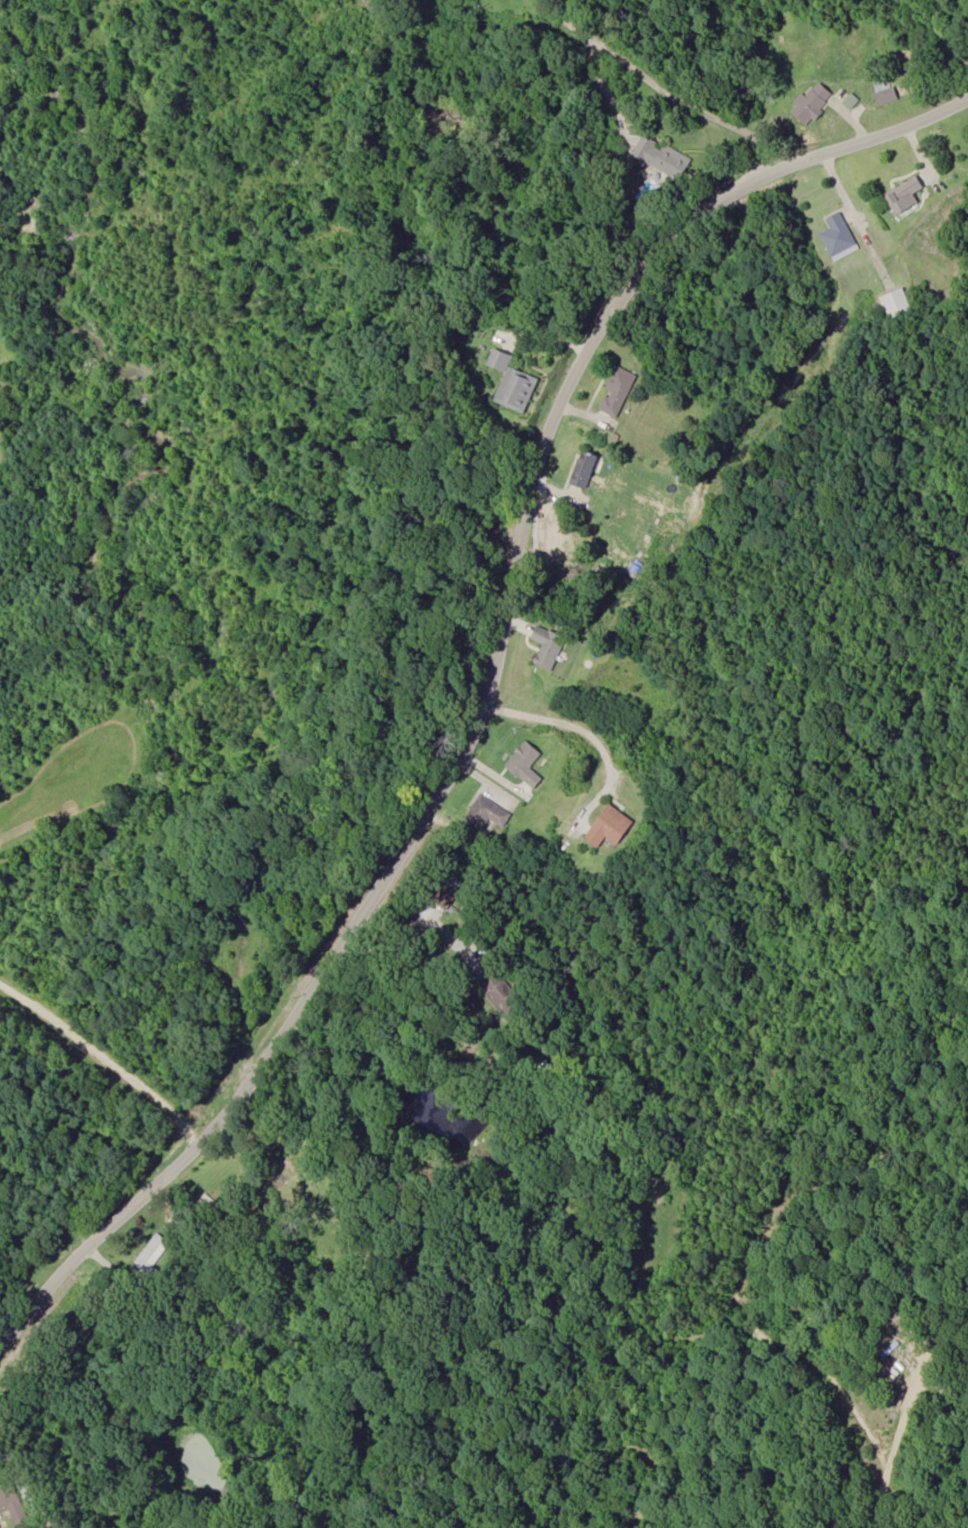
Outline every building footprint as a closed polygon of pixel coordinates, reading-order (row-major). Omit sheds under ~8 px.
[(897,100),(890,77),(874,82),(881,105),(897,100)] [(806,96),(803,94),(789,111),(807,126),(833,94),(818,82),(806,96)] [(638,159),(680,179),(690,158),(648,137),(638,159)] [(923,187),(917,176),(885,193),(896,213),(918,201),(913,192),(923,187)] [(831,255),(856,245),(841,210),(825,217),(830,228),(821,232),(831,255)] [(889,319),(913,311),(904,287),(881,295),(889,319)] [(495,401),(524,413),(538,377),(509,366),(513,355),(494,348),(487,364),(506,371),(495,401)] [(617,417),(638,374),(618,365),(597,407),(617,417)] [(598,455),(581,449),(569,482),(586,488),(598,455)] [(534,663),(554,670),(566,635),(537,625),(532,639),(542,643),(534,663)] [(505,763),(531,790),(543,778),(531,765),(542,754),(528,740),(505,763)] [(480,833),(490,818),(503,828),(512,814),(480,794),(462,822),(480,833)] [(605,837),(617,845),(634,821),(608,803),(583,839),(597,848),(605,837)] [(150,1279),(158,1269),(152,1265),(170,1242),(158,1233),(133,1266),(150,1279)] [(16,1484),(0,1489),(0,1515),(12,1511),(17,1526),(29,1522),(16,1484)]
